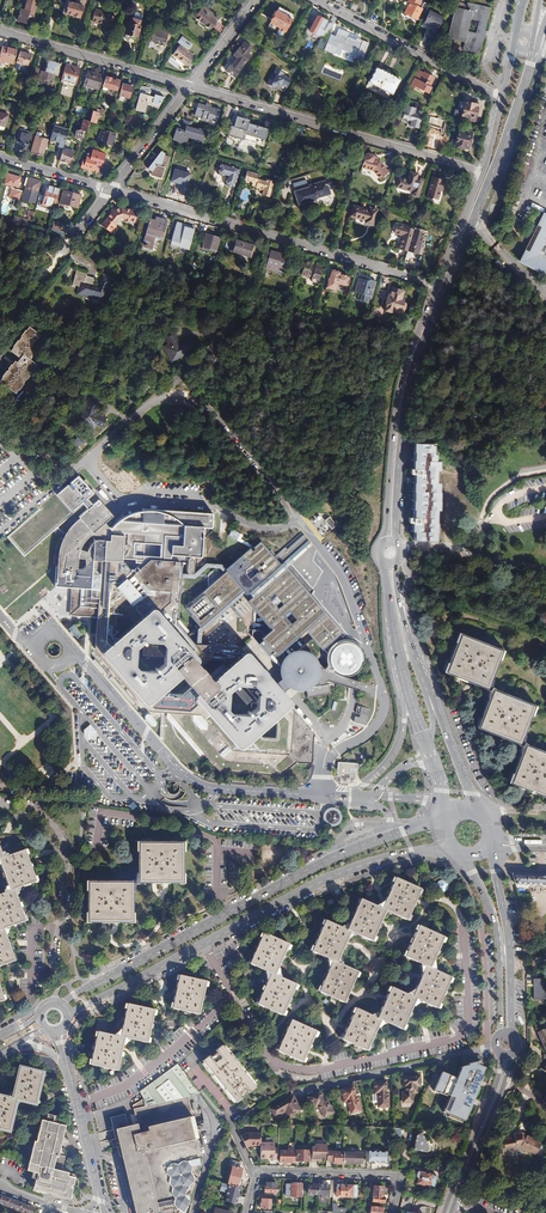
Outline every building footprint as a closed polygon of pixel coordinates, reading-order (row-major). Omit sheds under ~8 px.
[(25,9),(21,8),(18,20),(32,24),(35,15),(34,14),(38,0),(28,0),(25,9)] [(62,12),(73,15),(74,16),(77,17),(79,16),(80,17),(83,5),(69,0),(66,0),(62,12)] [(429,5),(424,2),(421,8),(418,7),(421,1),(418,0),(409,0),(408,2),(410,3),(405,13),(416,19),(417,18),(421,20),(429,5)] [(465,10),(453,7),(447,39),(464,42),(462,50),(480,54),(489,7),(467,3),(465,10)] [(215,15),(203,6),(195,17),(199,21),(197,24),(202,28),(204,25),(210,29),(216,22),(212,18),(215,15)] [(293,14),(279,6),(277,11),(276,10),(276,11),(274,10),(271,16),(273,16),(267,26),(277,32),(279,29),(284,32),(291,18),(290,18),(293,14)] [(96,9),(92,20),(103,24),(102,25),(109,27),(112,14),(96,9)] [(433,38),(444,17),(430,10),(424,22),(431,26),(427,35),(433,38)] [(330,21),(330,20),(327,19),(326,20),(317,15),(308,30),(318,36),(322,29),(324,30),(330,21)] [(141,20),(130,17),(125,33),(125,36),(125,37),(127,38),(128,37),(130,34),(137,36),(141,20)] [(335,25),(330,21),(324,30),(321,37),(326,40),(335,25)] [(168,32),(153,28),(150,39),(154,41),(154,43),(164,46),(168,32)] [(351,33),(340,28),(337,36),(333,34),(327,49),(332,51),(332,50),(337,52),(342,54),(344,49),(357,55),(356,58),(362,61),(370,42),(358,37),(356,40),(349,37),(351,33)] [(320,38),(316,47),(322,49),(326,40),(320,38)] [(249,44),(244,41),(240,47),(240,46),(239,46),(232,55),(235,57),(236,59),(232,65),(229,65),(225,71),(233,77),(238,70),(237,69),(240,65),(241,66),(242,66),(250,55),(247,53),(252,47),(248,44),(249,44)] [(194,55),(179,44),(172,55),(186,65),(194,55)] [(3,46),(1,54),(0,55),(6,57),(4,61),(13,63),(17,49),(16,49),(12,48),(8,47),(3,46)] [(32,53),(21,50),(17,62),(28,65),(32,53)] [(162,63),(166,56),(160,53),(157,60),(162,63)] [(51,61),(48,60),(45,71),(55,74),(58,75),(61,67),(59,66),(60,63),(57,63),(57,61),(52,60),(51,61)] [(80,69),(66,65),(61,80),(75,84),(80,69)] [(399,79),(374,68),(367,82),(392,94),(399,79)] [(283,72),(275,69),(272,74),(271,74),(266,84),(274,88),(276,84),(279,85),(280,83),(286,86),(290,78),(282,74),(283,72)] [(51,88),(55,74),(45,71),(41,70),(39,78),(42,79),(41,85),(51,88)] [(99,90),(103,75),(88,71),(84,85),(99,90)] [(422,74),(418,71),(410,86),(414,89),(415,87),(427,93),(430,87),(428,86),(433,77),(423,72),(422,74)] [(120,80),(106,76),(103,86),(118,90),(120,80)] [(129,84),(123,82),(120,94),(130,97),(133,86),(128,85),(129,84)] [(151,87),(141,86),(140,90),(141,90),(135,109),(145,111),(148,103),(152,104),(157,107),(164,97),(155,95),(155,98),(148,95),(151,87)] [(319,103),(323,99),(318,93),(314,97),(319,103)] [(462,110),(457,109),(455,108),(453,115),(477,120),(478,114),(477,114),(480,104),(465,100),(462,110)] [(209,106),(205,105),(197,103),(194,115),(201,117),(201,119),(206,121),(207,119),(216,122),(220,110),(209,106)] [(409,126),(411,127),(416,128),(417,129),(421,116),(413,114),(415,108),(406,105),(402,117),(411,120),(409,126)] [(86,116),(88,110),(77,106),(75,112),(86,116)] [(93,111),(90,121),(96,123),(99,112),(93,111)] [(0,112),(0,130),(4,131),(9,115),(0,112)] [(248,120),(236,116),(234,127),(230,126),(227,135),(243,140),(244,134),(263,140),(266,129),(247,124),(248,120)] [(90,121),(83,119),(81,130),(76,130),(74,135),(81,138),(83,130),(87,131),(90,121)] [(178,124),(176,127),(175,129),(173,137),(173,139),(173,141),(174,141),(176,142),(176,143),(184,146),(187,138),(201,142),(203,134),(202,133),(203,129),(198,128),(197,129),(190,127),(191,122),(182,119),(181,125),(178,124)] [(69,130),(54,126),(50,139),(59,142),(58,146),(64,147),(67,135),(69,130)] [(29,140),(31,140),(35,128),(32,127),(31,132),(22,129),(18,141),(15,140),(13,147),(26,151),(29,140)] [(304,130),(297,128),(295,134),(303,137),(304,130)] [(473,132),(458,128),(455,145),(470,148),(473,132)] [(116,133),(102,129),(98,142),(112,146),(116,133)] [(45,148),(47,148),(50,140),(36,136),(31,153),(43,156),(45,148)] [(63,148),(60,160),(70,163),(73,154),(71,154),(72,152),(68,151),(69,150),(63,148)] [(107,154),(94,151),(92,159),(87,158),(86,163),(83,162),(82,167),(95,171),(95,170),(100,171),(101,167),(103,167),(107,154)] [(151,180),(158,182),(157,188),(162,189),(163,184),(166,177),(161,176),(163,168),(165,169),(168,157),(164,156),(164,155),(159,151),(145,168),(151,172),(150,175),(149,176),(151,180)] [(386,170),(377,161),(376,160),(376,157),(372,156),(371,154),(365,153),(363,154),(359,166),(373,170),(379,177),(386,170)] [(240,169),(220,164),(217,174),(227,177),(224,185),(234,188),(240,169)] [(191,174),(175,169),(171,181),(187,186),(191,174)] [(262,192),(261,196),(268,198),(273,182),(266,180),(265,182),(257,179),(258,175),(247,172),(244,181),(252,183),(251,186),(255,188),(259,189),(258,191),(262,192)] [(416,178),(417,174),(409,172),(407,180),(399,177),(396,187),(412,192),(411,195),(417,197),(423,180),(416,178)] [(12,207),(17,208),(21,192),(18,191),(19,186),(18,185),(20,178),(7,174),(4,184),(12,186),(8,198),(14,200),(12,207)] [(433,177),(427,195),(438,198),(440,190),(442,191),(445,181),(443,181),(443,180),(433,177)] [(314,187),(295,192),(298,205),(318,199),(318,198),(332,194),(330,186),(337,184),(335,178),(328,180),(328,181),(314,185),(314,187)] [(28,179),(26,186),(24,195),(35,198),(39,182),(28,179)] [(53,209),(59,189),(47,186),(41,205),(53,209)] [(81,195),(63,190),(59,202),(77,207),(81,195)] [(248,207),(237,203),(235,212),(246,215),(248,207)] [(369,211),(357,207),(355,216),(366,220),(365,223),(372,225),(377,210),(369,208),(369,211)] [(138,212),(123,208),(122,208),(113,210),(112,212),(101,225),(110,231),(115,225),(116,225),(120,219),(122,220),(124,220),(124,221),(129,223),(129,221),(135,223),(138,212)] [(13,222),(30,227),(34,213),(25,210),(23,217),(26,218),(25,219),(14,216),(13,222)] [(523,260),(545,273),(545,216),(523,260)] [(155,220),(150,219),(143,242),(153,245),(156,236),(162,238),(167,221),(155,217),(155,220)] [(177,246),(188,249),(194,227),(175,221),(170,240),(177,242),(177,246)] [(64,237),(65,236),(66,233),(59,231),(61,224),(53,222),(50,233),(64,237)] [(398,248),(407,251),(410,240),(413,229),(397,224),(394,233),(402,236),(398,248)] [(421,243),(425,233),(413,229),(410,240),(421,243)] [(219,239),(205,235),(202,246),(216,250),(219,239)] [(253,246),(228,238),(226,245),(229,246),(228,250),(250,256),(253,246)] [(407,251),(404,262),(413,265),(417,250),(419,250),(421,243),(410,240),(407,251)] [(483,247),(480,250),(484,254),(482,255),(486,260),(491,255),(483,247)] [(98,252),(86,248),(83,258),(95,262),(98,252)] [(280,267),(283,258),(279,257),(280,254),(270,250),(266,264),(276,267),(277,266),(280,267)] [(311,263),(305,261),(301,275),(307,276),(307,275),(312,276),(311,281),(319,283),(323,267),(316,265),(315,266),(310,265),(311,263)] [(88,272),(77,269),(75,273),(73,285),(81,287),(78,294),(106,304),(117,276),(103,272),(101,280),(87,277),(88,272)] [(341,276),(329,273),(324,291),(333,294),(336,285),(346,288),(348,279),(347,279),(347,278),(341,276)] [(355,292),(357,293),(361,294),(359,300),(367,302),(368,299),(370,299),(375,282),(368,280),(368,281),(358,278),(356,285),(357,286),(355,292)] [(403,291),(392,288),(390,295),(388,294),(383,310),(385,310),(386,312),(389,313),(390,312),(392,312),(393,308),(401,310),(402,308),(404,309),(406,308),(407,305),(406,303),(403,302),(404,300),(401,299),(403,291)] [(44,337),(31,327),(28,331),(26,330),(21,335),(22,336),(19,340),(18,339),(13,345),(16,347),(13,351),(20,357),(18,360),(17,361),(16,360),(3,376),(4,377),(3,380),(14,388),(22,377),(25,379),(34,368),(32,367),(35,363),(30,359),(32,357),(31,356),(33,354),(32,353),(38,345),(39,346),(40,347),(43,343),(41,341),(44,337)] [(164,347),(167,353),(171,351),(173,357),(178,354),(180,357),(196,348),(191,338),(180,344),(174,333),(166,337),(169,344),(164,347)] [(171,351),(167,353),(172,361),(180,357),(178,354),(173,357),(171,351)] [(35,363),(32,367),(34,368),(25,379),(22,377),(14,388),(3,380),(4,377),(3,376),(16,360),(17,361),(18,360),(15,358),(0,378),(0,382),(15,394),(37,365),(35,363)] [(90,397),(83,414),(86,415),(83,420),(89,422),(87,425),(94,428),(96,423),(103,426),(106,417),(95,412),(99,400),(90,397)] [(86,415),(83,414),(79,422),(87,425),(89,422),(83,420),(86,415)] [(75,448),(84,440),(79,435),(70,443),(75,448)] [(416,443),(415,473),(412,473),(412,478),(415,478),(413,520),(409,520),(409,524),(412,524),(411,533),(414,533),(414,541),(436,542),(437,523),(434,523),(435,511),(438,511),(439,485),(436,485),(437,473),(438,473),(439,464),(435,464),(435,453),(433,453),(434,444),(416,443)] [(80,507),(84,512),(89,508),(85,501),(101,486),(83,467),(6,537),(23,557),(50,534),(64,539),(67,534),(55,529),(80,507)] [(77,598),(77,609),(82,609),(81,613),(93,614),(97,614),(97,618),(95,647),(149,711),(161,712),(168,712),(220,772),(281,776),(297,762),(312,763),(314,734),(289,705),(292,703),(292,701),(289,698),(293,695),(298,690),(302,690),(309,688),(315,684),(318,679),(320,672),(321,668),(320,662),(325,669),(330,665),(333,670),(338,674),(345,676),(350,676),(352,675),(357,672),(361,668),(362,663),(365,663),(365,659),(365,654),(363,648),(357,643),(351,640),(344,640),(336,642),(331,647),(328,654),(324,650),(343,632),(310,594),(314,588),(323,571),(313,559),(314,556),(316,549),(302,532),(274,556),(260,541),(254,547),(255,549),(253,550),(250,547),(226,568),(222,565),(199,551),(201,527),(210,527),(211,514),(142,509),(136,510),(131,511),(127,514),(123,517),(111,528),(106,522),(114,515),(100,499),(89,508),(84,512),(80,515),(82,518),(74,525),(71,528),(68,532),(67,534),(64,539),(64,540),(62,545),(61,549),(60,553),(59,562),(59,567),(57,567),(55,586),(71,588),(76,588),(75,598),(77,598)] [(323,533),(330,527),(319,515),(312,521),(323,533)] [(330,517),(326,519),(330,528),(335,526),(330,517)] [(152,557),(144,556),(144,559),(145,559),(132,571),(133,573),(152,557)] [(69,616),(97,618),(97,614),(93,614),(81,613),(82,609),(77,609),(77,598),(75,598),(76,588),(71,588),(70,602),(69,616)] [(68,628),(75,638),(80,634),(73,625),(68,628)] [(502,651),(462,635),(448,672),(487,687),(502,651)] [(533,705),(495,690),(480,726),(519,742),(533,705)] [(333,700),(328,720),(336,721),(340,702),(333,700)] [(370,708),(362,706),(360,714),(359,717),(355,716),(354,721),(366,725),(370,708)] [(148,713),(144,717),(152,726),(157,723),(148,713)] [(527,745),(512,781),(545,794),(545,753),(527,745)] [(338,762),(337,776),(349,777),(349,775),(351,775),(351,772),(357,772),(358,763),(338,762)] [(349,777),(337,776),(337,784),(340,785),(340,781),(348,782),(348,785),(357,786),(357,772),(351,772),(351,775),(349,775),(349,777)] [(137,806),(133,802),(129,806),(132,810),(137,806)] [(136,880),(136,884),(140,884),(142,882),(181,882),(183,882),(183,874),(183,852),(183,844),(181,844),(142,843),(140,843),(140,852),(140,874),(137,874),(136,880)] [(15,889),(37,881),(26,850),(4,858),(0,859),(0,861),(11,891),(15,889)] [(512,875),(515,885),(536,886),(536,887),(537,888),(541,889),(541,888),(542,887),(545,887),(545,876),(542,875),(542,876),(512,875)] [(381,909),(386,911),(407,920),(421,889),(395,878),(381,909)] [(136,884),(136,880),(132,880),(129,882),(92,882),(89,882),(89,890),(89,913),(89,921),(91,921),(129,921),(132,921),(132,913),(132,891),(135,891),(136,884)] [(5,928),(26,921),(15,889),(11,891),(0,894),(0,930),(5,928)] [(347,930),(351,932),(372,941),(386,911),(381,909),(360,899),(347,930)] [(333,960),(337,962),(351,932),(347,930),(325,920),(311,951),(333,960)] [(425,966),(430,968),(444,937),(418,925),(404,956),(425,966)] [(0,930),(0,966),(16,960),(5,928),(0,930)] [(271,973),(275,975),(289,943),(263,932),(249,963),(271,973)] [(337,962),(333,960),(319,991),(344,1003),(358,972),(337,962)] [(430,968),(425,966),(412,996),(416,998),(437,1008),(451,977),(430,968)] [(275,975),(271,973),(257,1004),(282,1015),(296,984),(275,975)] [(179,975),(172,1008),(200,1014),(207,981),(179,975)] [(545,980),(534,980),(534,985),(535,1000),(545,999),(545,980)] [(377,1017),(382,1020),(402,1029),(416,998),(412,996),(390,987),(377,1017)] [(120,1036),(125,1037),(148,1042),(155,1009),(127,1003),(120,1036)] [(382,1020),(377,1017),(356,1008),(342,1039),(368,1050),(382,1020)] [(317,1031),(291,1019),(277,1051),(303,1062),(317,1031)] [(182,1026),(173,1034),(178,1039),(186,1032),(182,1026)] [(537,1031),(545,1054),(545,1029),(545,1028),(537,1031)] [(125,1037),(120,1036),(97,1031),(90,1064),(117,1070),(125,1037)] [(209,1054),(202,1060),(236,1102),(243,1097),(241,1095),(248,1090),(249,1092),(256,1086),(222,1044),(215,1050),(217,1052),(211,1056),(209,1054)] [(140,1091),(145,1099),(135,1106),(136,1113),(132,1114),(134,1125),(130,1126),(127,1114),(113,1117),(119,1148),(121,1147),(126,1168),(128,1175),(136,1206),(134,1206),(136,1212),(147,1212),(185,1205),(190,1204),(193,1202),(204,1159),(194,1123),(203,1121),(200,1106),(191,1095),(197,1094),(200,1093),(178,1064),(140,1091)] [(13,1099),(17,1100),(36,1105),(44,1072),(21,1066),(18,1078),(13,1099)] [(448,1077),(436,1072),(423,1103),(435,1108),(448,1077)] [(411,1078),(403,1078),(403,1088),(404,1088),(405,1094),(402,1094),(402,1104),(411,1104),(411,1094),(416,1094),(416,1088),(418,1088),(418,1078),(411,1078)] [(379,1083),(374,1083),(374,1095),(378,1095),(378,1108),(388,1108),(388,1094),(386,1094),(386,1083),(379,1083)] [(346,1089),(340,1091),(343,1102),(346,1101),(349,1114),(360,1112),(356,1099),(354,1099),(352,1088),(346,1089)] [(312,1094),(307,1096),(311,1107),(315,1106),(321,1117),(331,1113),(325,1101),(323,1102),(317,1091),(312,1094)] [(13,1099),(0,1096),(0,1129),(10,1132),(17,1100),(13,1099)] [(297,1102),(294,1096),(271,1108),(276,1116),(286,1111),(289,1117),(302,1110),(297,1102)] [(445,1113),(451,1098),(448,1097),(442,1112),(445,1113)] [(34,1139),(26,1171),(33,1173),(32,1178),(36,1179),(33,1191),(73,1201),(75,1194),(73,1194),(78,1176),(62,1171),(65,1156),(62,1155),(64,1149),(60,1148),(65,1127),(41,1121),(37,1135),(40,1136),(39,1141),(34,1139)] [(248,1133),(242,1135),(247,1146),(251,1145),(253,1145),(262,1145),(262,1143),(262,1133),(248,1133)] [(505,1150),(520,1147),(536,1156),(536,1155),(542,1158),(545,1150),(545,1147),(523,1134),(514,1135),(514,1138),(503,1141),(505,1150)] [(417,1136),(414,1150),(427,1153),(431,1152),(431,1148),(429,1146),(428,1146),(428,1144),(427,1142),(426,1142),(426,1141),(425,1140),(423,1139),(424,1138),(422,1136),(418,1135),(417,1136)] [(276,1143),(262,1143),(262,1145),(261,1159),(264,1159),(267,1159),(267,1158),(275,1158),(276,1148),(276,1143)] [(328,1145),(311,1144),(311,1147),(313,1147),(312,1161),(317,1161),(319,1161),(319,1159),(323,1159),(327,1159),(328,1152),(328,1145)] [(295,1163),(296,1149),(289,1149),(289,1152),(281,1151),(280,1162),(287,1162),(295,1163)] [(304,1163),(310,1164),(311,1153),(298,1152),(297,1163),(304,1163)] [(327,1159),(327,1161),(334,1161),(334,1164),(339,1164),(344,1165),(344,1153),(328,1152),(327,1159)] [(388,1153),(367,1152),(367,1163),(378,1163),(388,1163),(388,1153)] [(363,1154),(344,1153),(344,1165),(349,1165),(354,1165),(354,1164),(354,1161),(355,1161),(355,1164),(363,1164),(363,1154)] [(232,1167),(227,1184),(233,1186),(241,1188),(243,1189),(244,1186),(245,1183),(241,1181),(244,1170),(232,1167)] [(432,1176),(418,1172),(417,1175),(416,1177),(419,1178),(417,1185),(429,1188),(432,1176)] [(277,1184),(267,1183),(267,1187),(265,1187),(264,1193),(276,1193),(277,1184)] [(347,1186),(347,1185),(341,1185),(341,1183),(337,1183),(336,1197),(347,1198),(347,1186)] [(296,1184),(292,1184),(291,1197),(301,1197),(302,1184),(296,1184)] [(318,1195),(318,1185),(313,1184),(313,1186),(309,1185),(309,1194),(318,1195)] [(323,1185),(318,1185),(318,1195),(318,1197),(329,1197),(330,1185),(323,1185)] [(347,1186),(347,1198),(357,1198),(358,1186),(353,1186),(347,1186)] [(241,1192),(240,1192),(236,1191),(234,1190),(231,1200),(238,1202),(240,1198),(241,1192)] [(385,1194),(374,1193),(373,1202),(384,1204),(384,1202),(385,1202),(386,1200),(385,1199),(385,1194)] [(0,1195),(0,1203),(26,1212),(33,1212),(34,1207),(0,1195)] [(272,1200),(267,1199),(260,1199),(260,1205),(260,1208),(271,1209),(272,1200)] [(332,1212),(336,1212),(346,1212),(346,1208),(337,1208),(337,1204),(333,1204),(332,1212)]
